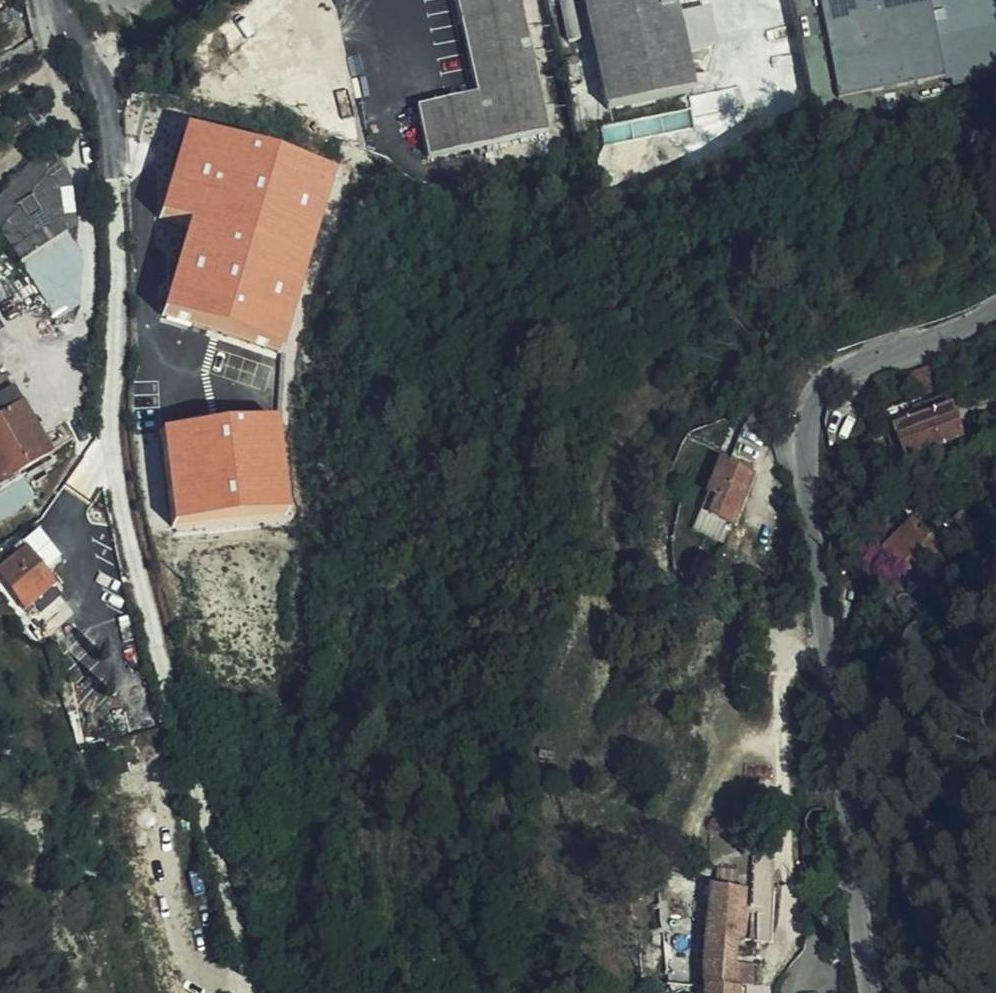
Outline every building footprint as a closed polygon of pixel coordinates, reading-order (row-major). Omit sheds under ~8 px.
[(459,22),(476,95),(416,109),(428,159),(549,131),(519,0),(454,0),(459,22)] [(459,22),(454,0),(435,0),(436,5),(432,5),(436,28),(459,22)] [(678,19),(674,0),(578,0),(604,113),(695,91),(686,53),(678,19)] [(946,99),(941,77),(944,77),(926,0),(789,0),(818,128),(946,99)] [(710,12),(678,19),(686,53),(719,46),(710,12)] [(207,137),(258,148),(261,132),(201,112),(183,108),(180,131),(207,137)] [(668,131),(671,148),(699,143),(693,109),(605,124),(608,142),(668,131)] [(231,264),(258,148),(207,137),(181,252),(231,264)] [(49,147),(37,157),(0,197),(0,232),(46,180),(59,187),(66,234),(67,236),(77,231),(69,178),(49,147)] [(21,264),(66,234),(59,187),(46,180),(0,232),(21,264)] [(83,258),(70,239),(23,268),(58,322),(81,306),(84,264),(83,258)] [(940,395),(932,375),(909,383),(917,404),(940,395)] [(9,383),(5,376),(0,379),(0,389),(9,383)] [(0,389),(0,417),(21,405),(9,383),(0,389)] [(922,411),(924,417),(926,422),(917,425),(893,434),(903,460),(897,462),(898,466),(899,465),(903,473),(968,451),(964,440),(957,422),(955,422),(947,402),(922,411)] [(1,486),(19,476),(50,457),(21,405),(0,417),(0,485),(1,486)] [(926,422),(924,417),(916,420),(917,425),(926,422)] [(162,431),(171,527),(291,514),(281,418),(162,431)] [(756,471),(770,441),(745,430),(732,461),(756,471)] [(731,528),(753,481),(719,466),(700,516),(731,528)] [(20,478),(0,491),(0,520),(33,500),(20,478)] [(927,543),(913,529),(883,557),(919,594),(931,582),(929,579),(943,565),(946,568),(963,552),(962,550),(977,536),(960,518),(945,532),(942,529),(927,543)] [(382,545),(378,532),(365,537),(369,549),(382,545)] [(28,547),(0,569),(0,575),(26,608),(57,585),(28,547)] [(888,574),(867,554),(849,573),(870,593),(888,574)] [(79,626),(69,609),(46,621),(56,639),(79,626)] [(735,943),(742,944),(745,891),(709,888),(701,948),(702,992),(734,992),(735,943)]
